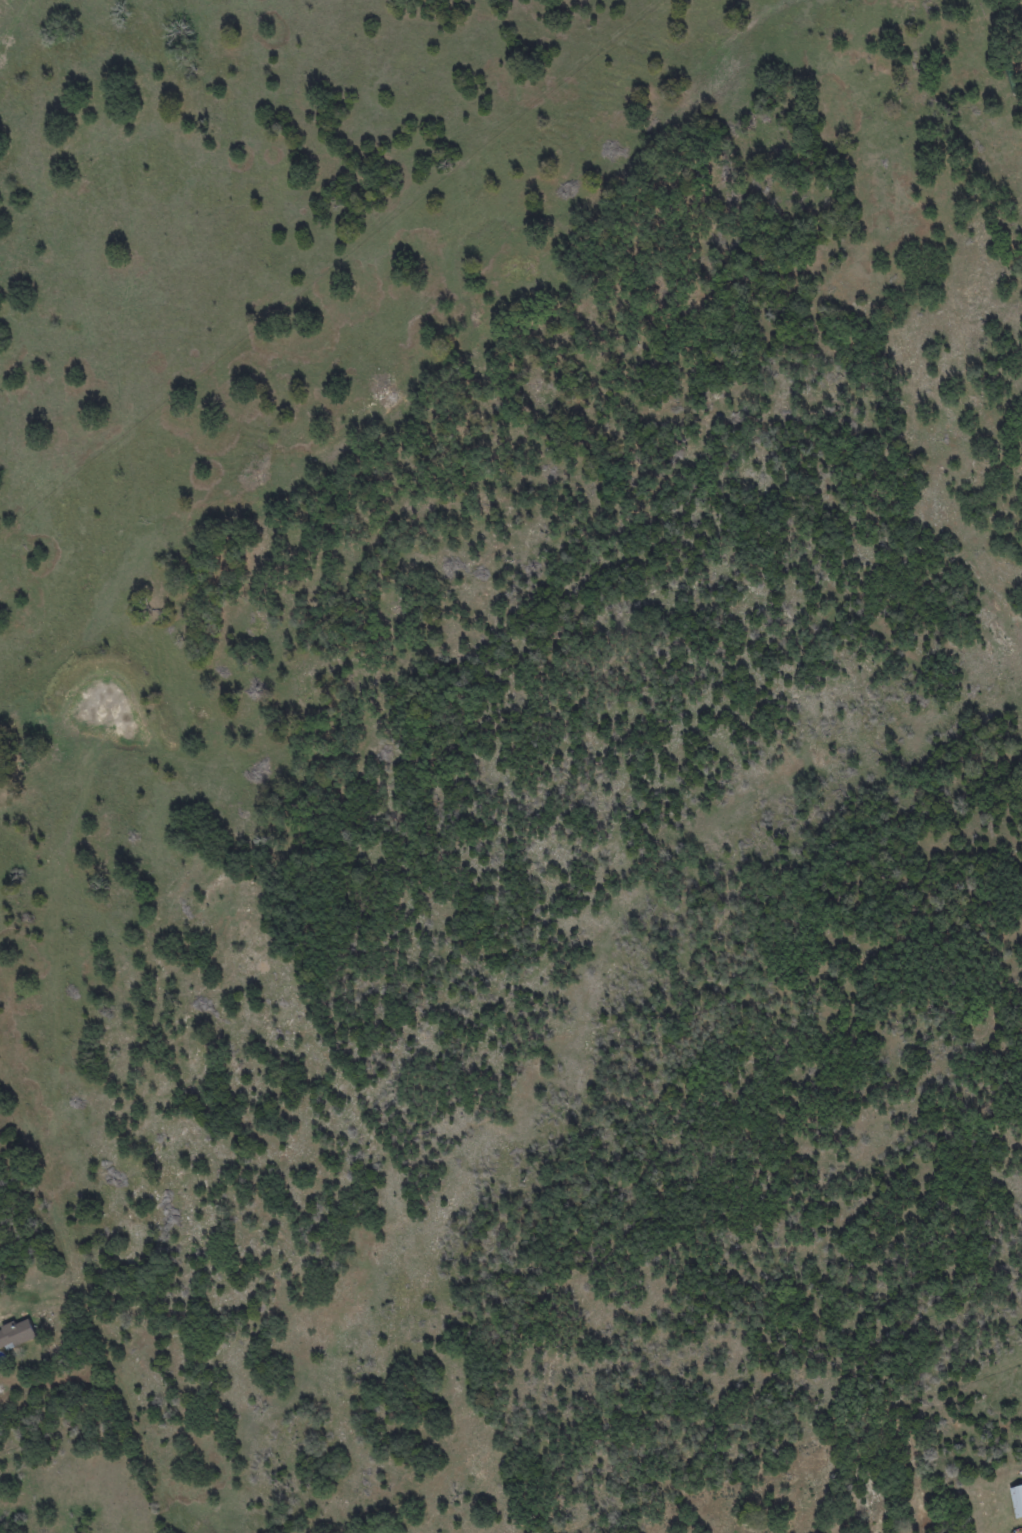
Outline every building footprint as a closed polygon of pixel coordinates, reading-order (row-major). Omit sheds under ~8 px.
[(30,1318),(17,1323),(0,1329),(0,1348),(4,1347),(5,1350),(37,1338),(30,1318)] [(1010,1487),(1016,1518),(1021,1517),(1021,1485),(1010,1487)]
